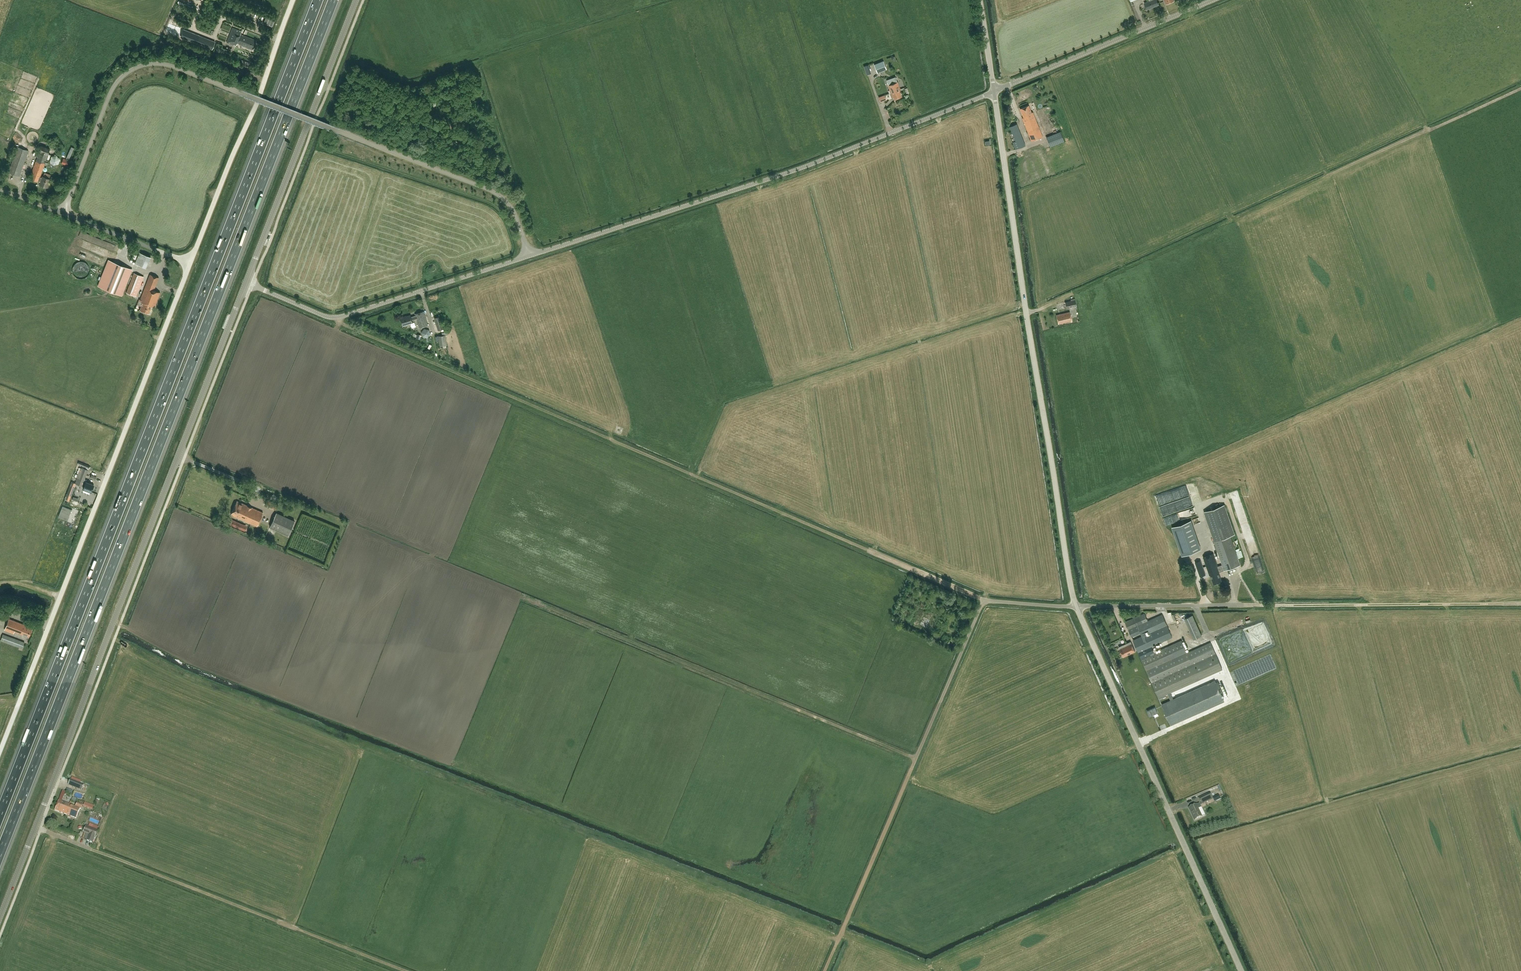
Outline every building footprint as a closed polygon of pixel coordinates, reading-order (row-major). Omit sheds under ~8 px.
[(1158,2),(1157,0),(1150,0),(1144,3),(1147,10),(1159,5),(1158,2)] [(256,40),(240,34),(242,31),(232,28),(227,42),(236,46),(237,43),(253,49),(256,40)] [(196,43),(200,35),(184,29),(181,37),(196,43)] [(215,41),(200,35),(196,43),(212,49),(215,41)] [(877,72),(887,69),(883,61),(874,64),(877,72)] [(900,89),(898,82),(897,82),(895,77),(887,80),(889,85),(888,86),(891,93),(892,92),(894,99),(901,96),(899,90),(900,89)] [(1042,136),(1033,112),(1031,112),(1029,105),(1020,108),(1024,117),(1022,118),(1031,141),(1042,136)] [(1053,131),(1044,109),(1036,112),(1046,136),(1053,133),(1053,131)] [(1064,141),(1060,131),(1054,134),(1046,137),(1050,147),(1064,141)] [(40,177),(45,163),(44,163),(45,159),(46,159),(48,155),(50,148),(42,145),(39,152),(38,151),(36,157),(37,158),(31,174),(32,174),(31,178),(39,181),(41,182),(40,185),(47,187),(50,179),(49,179),(51,174),(44,172),(42,177),(40,177)] [(20,176),(28,151),(17,147),(9,172),(20,176)] [(58,164),(60,159),(56,155),(52,156),(50,161),(54,165),(58,164)] [(87,241),(97,244),(99,240),(89,236),(87,241)] [(116,255),(121,245),(105,237),(104,239),(110,242),(107,248),(111,250),(110,252),(116,255)] [(146,268),(151,257),(140,252),(135,263),(146,268)] [(98,286),(122,295),(132,270),(108,261),(98,286)] [(83,267),(73,270),(75,278),(89,274),(86,264),(82,265),(83,267)] [(136,296),(143,277),(134,273),(126,292),(136,296)] [(155,307),(160,292),(154,290),(159,277),(150,274),(140,299),(139,299),(137,304),(141,306),(140,310),(149,313),(151,306),(155,307)] [(1075,300),(1065,302),(1067,308),(1076,305),(1075,300)] [(428,325),(423,311),(415,313),(416,316),(411,317),(411,315),(401,318),(403,325),(413,322),(412,319),(416,318),(419,328),(428,325)] [(1072,322),(1070,312),(1056,315),(1058,324),(1071,321),(1071,322),(1072,322)] [(445,328),(441,316),(435,318),(438,330),(445,328)] [(430,335),(427,329),(420,332),(424,339),(430,335)] [(447,345),(446,335),(448,334),(447,332),(443,333),(443,335),(438,336),(440,346),(444,345),(445,347),(448,347),(447,345)] [(91,491),(93,484),(86,482),(87,479),(85,478),(88,471),(83,469),(77,484),(82,486),(82,484),(85,485),(83,489),(91,491)] [(80,474),(75,472),(67,494),(71,496),(80,474)] [(1197,495),(1163,505),(1166,514),(1184,508),(1185,509),(1193,507),(1192,502),(1198,500),(1197,495)] [(276,510),(278,505),(267,500),(265,505),(276,510)] [(257,526),(263,513),(237,501),(231,514),(257,526)] [(1221,581),(1218,572),(1240,565),(1230,535),(1235,533),(1225,504),(1204,511),(1210,528),(1222,564),(1218,566),(1213,553),(1203,557),(1208,572),(1205,573),(1201,558),(1193,560),(1200,579),(1207,577),(1210,575),(1210,576),(1211,575),(1214,583),(1221,581)] [(62,506),(58,516),(67,520),(71,509),(62,506)] [(1194,507),(1186,510),(1188,517),(1197,514),(1194,507)] [(294,521),(276,513),(270,527),(288,535),(294,521)] [(1191,520),(1172,527),(1182,555),(1201,548),(1191,520)] [(1255,571),(1262,569),(1248,526),(1242,528),(1245,536),(1247,535),(1248,538),(1246,539),(1247,541),(1246,542),(1255,571)] [(1140,616),(1125,622),(1132,637),(1142,633),(1143,636),(1163,627),(1168,625),(1163,614),(1148,621),(1145,614),(1140,616)] [(1202,635),(1192,614),(1184,617),(1194,639),(1202,635)] [(32,628),(26,626),(26,625),(9,619),(4,630),(13,633),(14,631),(23,635),(23,634),(29,636),(32,628)] [(1264,623),(1244,629),(1251,652),(1272,645),(1264,623)] [(1143,636),(1134,640),(1139,652),(1142,658),(1159,698),(1162,696),(1163,698),(1166,696),(1166,695),(1168,694),(1171,700),(1173,699),(1170,693),(1223,669),(1211,642),(1187,652),(1182,641),(1154,653),(1152,647),(1173,637),(1168,625),(1163,627),(1143,636)] [(21,641),(3,634),(1,640),(19,646),(21,641)] [(1136,652),(1131,642),(1119,647),(1124,657),(1136,652)] [(1171,700),(1162,704),(1171,725),(1224,701),(1221,695),(1224,693),(1221,685),(1218,687),(1215,680),(1173,699),(1171,700)] [(84,784),(76,781),(70,779),(68,785),(81,790),(84,784)] [(1213,799),(1210,792),(1199,798),(1202,804),(1213,799)] [(77,818),(80,808),(81,809),(83,804),(77,802),(75,806),(59,800),(55,810),(77,818)] [(1203,816),(1199,809),(1202,807),(1200,803),(1189,808),(1195,820),(1203,816)] [(95,836),(98,830),(86,825),(83,832),(89,834),(87,840),(92,843),(95,836)]
